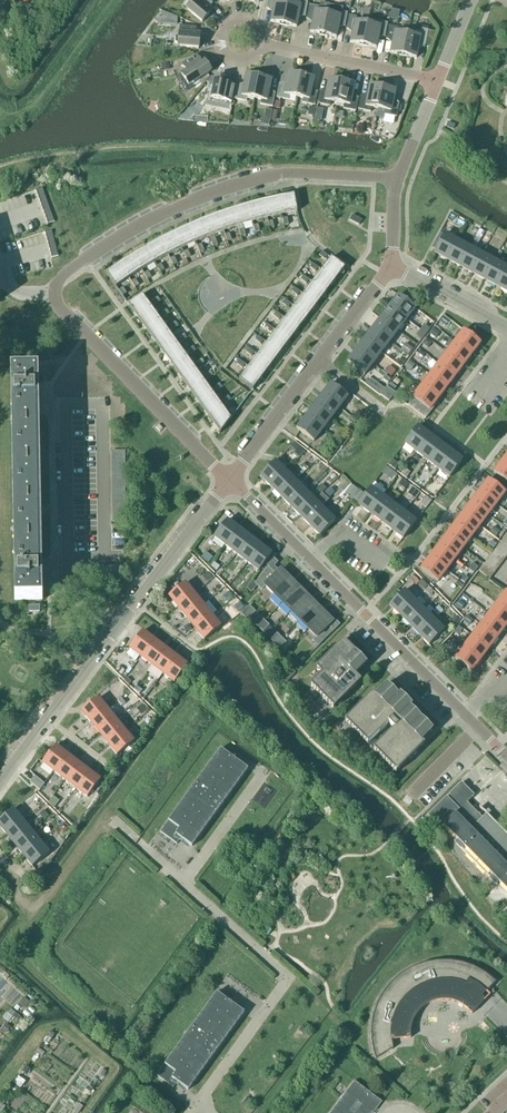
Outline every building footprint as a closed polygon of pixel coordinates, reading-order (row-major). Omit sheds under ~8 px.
[(208,9),(213,4),(208,0),(194,0),(186,10),(187,10),(202,22),(201,23),(202,23),(211,12),(208,9)] [(288,4),(281,2),(281,0),(268,0),(266,9),(273,10),(271,22),(270,22),(283,25),(288,4)] [(288,4),(283,25),(296,28),(297,27),(296,27),(298,15),(305,17),(308,3),(295,0),(294,5),(288,4)] [(323,35),(327,14),(321,13),(322,8),(309,5),(306,19),(313,21),(311,32),(310,32),(323,35)] [(393,10),(391,9),(389,18),(390,18),(398,20),(400,11),(393,10)] [(177,18),(161,12),(159,15),(154,21),(158,24),(177,26),(177,18)] [(327,14),(323,35),(336,38),(337,37),(336,37),(338,26),(345,27),(348,13),(340,12),(339,16),(327,14)] [(363,45),(367,24),(356,22),(356,17),(349,16),(346,29),(353,31),(351,42),(350,42),(350,43),(363,45)] [(367,24),(363,45),(376,48),(377,47),(376,47),(378,36),(385,37),(388,24),(380,22),(379,27),(367,24)] [(199,49),(200,35),(196,34),(196,27),(180,26),(179,35),(175,36),(175,43),(178,44),(178,47),(178,48),(178,47),(198,48),(198,49),(199,49)] [(403,56),(407,35),(401,33),(402,29),(389,26),(386,40),(393,41),(391,53),(390,52),(390,53),(403,56)] [(407,35),(403,56),(416,58),(418,46),(425,48),(425,46),(430,47),(436,32),(421,29),(420,32),(415,31),(414,36),(407,35)] [(200,62),(196,56),(182,65),(185,70),(180,74),(188,87),(194,83),(194,82),(210,72),(211,72),(203,60),(200,62)] [(163,72),(170,70),(168,62),(161,64),(163,72)] [(296,97),(301,76),(288,73),(287,74),(288,74),(286,86),(279,84),(276,98),(289,100),(290,96),(296,97)] [(254,99),(259,77),(245,75),(246,76),(244,87),(237,86),(234,99),(247,102),(248,97),(254,99)] [(301,76),(296,97),(303,99),(302,103),(315,106),(318,92),(311,91),(313,79),(314,79),(301,76)] [(259,77),(254,99),(261,100),(260,105),(273,107),(275,93),(269,92),(271,81),(272,81),(272,80),(259,77)] [(232,102),(235,86),(228,85),(229,80),(215,78),(214,78),(215,78),(211,98),(211,97),(210,98),(232,102)] [(337,103),(342,82),(328,79),(328,80),(329,80),(327,92),(320,90),(317,104),(330,107),(331,102),(337,103)] [(342,82),(337,103),(344,105),(343,109),(356,112),(358,98),(352,97),(354,85),(355,85),(342,82)] [(378,109),(382,88),(369,85),(369,86),(370,86),(367,98),(361,96),(358,110),(370,112),(371,108),(378,109)] [(382,88),(378,109),(385,111),(384,115),(396,118),(399,104),(393,103),(395,91),(396,91),(382,88)] [(282,103),(275,101),(274,105),(273,108),(280,110),(282,103)] [(322,117),(323,110),(316,108),(315,116),(322,117)] [(396,130),(400,122),(394,120),(391,128),(396,130)] [(278,198),(282,215),(297,212),(294,195),(278,198)] [(267,218),(282,215),(278,198),(264,202),(267,218)] [(248,206),(252,222),(267,218),(264,202),(248,206)] [(238,227),(252,222),(248,206),(233,210),(238,227)] [(223,231),(238,227),(233,210),(218,215),(223,231)] [(223,232),(223,231),(218,215),(203,221),(209,237),(223,232)] [(359,226),(362,220),(352,215),(349,221),(359,226)] [(454,230),(457,224),(448,219),(445,225),(454,230)] [(209,237),(203,221),(189,227),(195,243),(209,237)] [(174,233),(181,249),(195,243),(189,227),(174,233)] [(483,232),(482,231),(479,229),(475,237),(480,240),(484,232),(483,232)] [(181,249),(174,233),(160,241),(168,256),(181,249)] [(447,260),(457,241),(444,235),(434,253),(447,260)] [(155,263),(168,256),(160,241),(146,248),(155,263)] [(469,248),(457,241),(447,260),(459,267),(469,248)] [(133,256),(142,271),(155,263),(146,248),(133,256)] [(469,248),(459,267),(471,273),(481,255),(474,250),(469,248)] [(484,280),(494,261),(481,255),(471,273),(484,280)] [(120,264),(129,279),(142,271),(133,256),(120,264)] [(331,258),(321,271),(335,281),(345,269),(331,258)] [(496,287),(506,268),(494,261),(484,280),(496,287)] [(106,274),(116,288),(129,279),(120,264),(106,274)] [(506,268),(496,287),(506,293),(506,268)] [(321,271),(312,283),(326,293),(335,281),(321,271)] [(137,282),(135,279),(131,282),(135,288),(139,285),(137,282)] [(312,283),(303,295),(317,305),(326,293),(312,283)] [(297,290),(294,288),(291,292),(297,296),(300,293),(297,290)] [(303,295),(294,307),(308,317),(317,305),(303,295)] [(142,296),(128,305),(137,318),(151,308),(142,296)] [(390,307),(407,320),(415,309),(398,296),(390,307)] [(288,303),(285,300),(282,304),(288,309),(291,305),(288,303)] [(294,307),(285,319),(299,329),(308,317),(294,307)] [(398,331),(407,320),(390,307),(381,318),(398,331)] [(160,321),(151,308),(137,318),(146,331),(160,321)] [(390,342),(398,331),(381,318),(373,329),(390,342)] [(285,319),(276,331),(289,342),(299,329),(285,319)] [(169,333),(160,321),(146,331),(155,343),(169,333)] [(420,330),(426,335),(430,329),(424,325),(420,330)] [(381,353),(390,342),(373,329),(364,340),(381,353)] [(437,331),(434,329),(430,335),(436,339),(440,333),(437,331)] [(422,340),(426,335),(420,330),(416,335),(422,340)] [(276,331),(267,343),(280,354),(289,342),(276,331)] [(455,342),(472,355),(481,344),(463,331),(455,342)] [(178,345),(169,333),(155,343),(164,355),(178,345)] [(429,341),(426,339),(422,344),(428,349),(432,343),(429,341)] [(373,364),(381,353),(364,340),(356,351),(373,364)] [(455,342),(446,353),(463,366),(472,355),(455,342)] [(267,343),(258,355),(271,366),(280,354),(267,343)] [(408,355),(412,349),(405,344),(401,349),(408,355)] [(186,358),(178,345),(164,355),(173,367),(186,358)] [(252,351),(249,349),(246,352),(252,357),(254,353),(252,351)] [(364,376),(373,364),(356,351),(347,363),(364,376)] [(446,353),(438,364),(455,377),(463,366),(446,353)] [(258,355),(248,368),(262,378),(271,366),(258,355)] [(186,358),(173,367),(181,380),(195,370),(186,358)] [(400,367),(404,362),(397,358),(394,363),(400,367)] [(243,363),(240,360),(236,364),(242,369),(245,365),(243,363)] [(411,363),(409,361),(405,367),(411,371),(415,366),(412,364),(411,363)] [(447,388),(455,377),(438,364),(438,365),(430,376),(447,388)] [(392,369),(389,366),(384,372),(391,377),(396,371),(392,369)] [(248,368),(239,380),(253,390),(262,378),(248,368)] [(204,382),(195,370),(181,380),(190,392),(204,382)] [(36,390),(37,375),(13,375),(16,603),(37,603),(37,587),(44,587),(43,570),(37,570),(36,409),(44,407),(44,390),(36,390)] [(387,386),(391,379),(387,376),(382,383),(387,386)] [(398,388),(403,381),(396,376),(391,383),(398,388)] [(438,400),(447,388),(430,376),(421,387),(438,400)] [(204,382),(190,392),(199,404),(213,395),(204,382)] [(322,396),(339,409),(348,397),(331,384),(322,396)] [(430,410),(438,400),(421,387),(413,398),(413,399),(408,406),(425,419),(432,411),(430,410)] [(389,403),(395,394),(387,388),(380,396),(389,403)] [(213,395),(199,404),(208,417),(222,407),(213,395)] [(331,420),(339,409),(322,396),(314,407),(331,420)] [(231,419),(222,407),(208,417),(220,434),(231,419)] [(322,431),(331,420),(314,407),(305,418),(322,431)] [(314,442),(322,431),(305,418),(297,429),(314,442)] [(404,444),(416,453),(429,436),(417,427),(404,444)] [(427,461),(440,444),(429,436),(416,453),(427,461)] [(295,452),(300,447),(295,442),(290,447),(295,452)] [(438,470),(451,452),(440,444),(427,461),(438,470)] [(295,452),(293,454),(298,460),(305,453),(300,447),(295,452)] [(451,452),(438,470),(450,478),(462,461),(451,452)] [(395,470),(399,464),(392,460),(388,465),(395,470)] [(502,461),(494,473),(506,483),(506,465),(502,461)] [(270,487),(285,472),(275,462),(260,477),(270,487)] [(386,467),(381,473),(388,479),(393,472),(386,467)] [(410,472),(404,468),(402,472),(400,474),(406,478),(410,472)] [(280,497),(295,482),(285,472),(270,487),(280,497)] [(405,489),(408,485),(402,480),(399,484),(405,489)] [(440,491),(446,484),(442,480),(436,488),(440,491)] [(480,491),(497,504),(505,493),(488,480),(480,491)] [(290,507),(305,492),(295,482),(280,497),(290,507)] [(360,500),(364,494),(351,484),(345,492),(354,497),(354,496),(360,500)] [(415,499),(420,493),(412,487),(407,493),(415,499)] [(330,498),(334,492),(329,488),(325,493),(330,498)] [(369,514),(382,497),(371,488),(358,505),(369,514)] [(488,515),(497,504),(480,491),(471,502),(488,515)] [(315,501),(305,492),(290,507),(300,517),(315,501)] [(310,526),(325,511),(321,508),(328,500),(322,494),(315,501),(300,517),(310,526)] [(381,522),(393,505),(382,497),(369,514),(381,522)] [(429,499),(426,497),(420,504),(426,508),(432,501),(429,499)] [(480,526),(488,515),(471,502),(463,514),(480,526)] [(392,531),(405,514),(393,505),(381,522),(392,531)] [(325,511),(310,526),(320,537),(335,521),(325,511)] [(405,514),(392,531),(403,539),(416,522),(405,514)] [(484,530),(480,526),(463,514),(454,525),(472,538),(476,531),(481,534),(484,530)] [(225,546),(238,529),(227,520),(214,537),(225,546)] [(463,549),(472,538),(454,525),(446,536),(463,549)] [(496,529),(494,527),(490,533),(496,537),(500,532),(496,529)] [(236,554),(249,537),(238,529),(225,546),(236,554)] [(455,560),(463,549),(446,536),(438,547),(455,560)] [(247,563),(260,546),(249,537),(236,554),(247,563)] [(502,540),(499,546),(506,552),(506,544),(502,540)] [(499,546),(498,546),(492,542),(489,546),(505,559),(506,557),(506,552),(499,546)] [(260,546),(247,563),(259,572),(272,555),(260,546)] [(501,564),(505,559),(489,546),(488,547),(494,552),(491,556),(501,564)] [(446,571),(455,560),(438,547),(429,558),(446,571)] [(209,564),(213,558),(205,552),(201,558),(209,564)] [(497,569),(501,564),(491,556),(487,561),(497,569)] [(438,582),(446,571),(429,558),(421,569),(438,582)] [(494,574),(497,569),(487,561),(483,566),(494,574)] [(216,572),(220,567),(214,562),(210,567),(216,572)] [(474,565),(473,564),(472,564),(468,570),(473,574),(478,568),(474,565)] [(490,579),(494,574),(483,566),(479,571),(490,579)] [(274,595),(289,579),(280,570),(276,575),(268,567),(255,584),(261,590),(265,586),(274,595)] [(416,586),(419,582),(418,581),(421,579),(412,571),(410,573),(412,576),(409,579),(416,586)] [(211,577),(209,575),(207,573),(202,577),(206,583),(212,579),(211,577)] [(282,603),(298,588),(289,579),(274,595),(282,603)] [(178,608),(194,595),(185,583),(169,597),(178,608)] [(430,597),(434,592),(428,587),(424,591),(430,597)] [(291,612),(306,596),(298,588),(282,603),(291,612)] [(399,616),(414,601),(404,591),(389,606),(399,616)] [(232,596),(230,594),(229,592),(223,597),(228,603),(233,598),(232,596)] [(506,611),(506,593),(506,592),(497,603),(506,611)] [(186,619),(203,605),(194,595),(178,608),(186,619)] [(300,621),(315,605),(306,596),(291,612),(300,621)] [(195,630),(212,616),(208,611),(214,605),(210,600),(203,605),(186,619),(195,630)] [(409,626),(424,611),(414,601),(399,616),(409,626)] [(461,603),(459,601),(454,606),(460,611),(464,605),(461,603)] [(506,625),(506,611),(497,603),(489,614),(506,627),(506,625)] [(308,629),(324,614),(315,605),(300,621),(308,629)] [(439,616),(443,611),(438,606),(433,611),(439,616)] [(419,636),(434,621),(429,615),(433,610),(429,607),(425,611),(424,611),(409,626),(419,636)] [(247,621),(254,614),(247,608),(240,613),(247,621)] [(324,614),(308,629),(317,638),(313,641),(318,647),(333,632),(328,627),(333,623),(324,614)] [(497,638),(506,627),(489,614),(480,625),(497,638)] [(212,616),(195,630),(204,641),(221,627),(212,616)] [(258,628),(264,621),(260,616),(253,623),(258,628)] [(465,618),(463,621),(469,626),(473,621),(467,616),(465,618)] [(264,621),(258,628),(263,632),(269,626),(264,621)] [(434,621),(419,636),(429,646),(444,631),(434,621)] [(489,649),(497,638),(480,625),(472,636),(489,649)] [(141,657),(154,640),(143,632),(130,649),(141,657)] [(275,645),(282,638),(277,634),(271,640),(275,645)] [(481,660),(489,649),(472,636),(463,647),(481,660)] [(282,638),(275,645),(280,649),(286,643),(282,638)] [(152,666),(165,649),(154,640),(141,657),(152,666)] [(367,665),(343,641),(316,668),(321,674),(310,686),(334,709),(361,682),(355,676),(367,665)] [(472,672),(481,660),(463,647),(455,659),(472,672)] [(163,674),(176,657),(165,649),(152,666),(163,674)] [(176,657),(163,674),(174,683),(187,666),(176,657)] [(122,675),(125,671),(119,666),(115,671),(122,675)] [(296,674),(291,669),(281,678),(286,683),(296,674)] [(372,693),(344,721),(368,745),(388,725),(392,729),(373,749),(396,773),(425,745),(422,742),(433,730),(410,708),(412,706),(400,693),(398,695),(387,684),(375,695),(372,693)] [(135,705),(138,702),(133,695),(129,698),(135,705)] [(91,724),(108,711),(98,698),(81,712),(91,724)] [(142,712),(148,707),(144,704),(139,709),(142,712)] [(101,736),(118,722),(108,711),(91,724),(101,736)] [(111,748),(127,734),(118,722),(101,736),(111,748)] [(127,734),(111,748),(117,756),(118,755),(122,759),(128,753),(125,749),(134,742),(127,734)] [(54,772),(67,755),(55,746),(42,763),(54,772)] [(248,769),(220,749),(160,832),(177,845),(181,839),(192,847),(248,769)] [(65,780),(78,763),(67,755),(54,772),(65,780)] [(76,789),(89,772),(78,763),(65,780),(76,789)] [(89,772),(76,789),(87,798),(100,781),(89,772)] [(40,791),(45,785),(35,777),(30,783),(40,791)] [(474,796),(461,783),(449,795),(450,796),(447,799),(447,798),(428,817),(440,830),(443,827),(458,842),(455,844),(495,885),(498,882),(506,892),(506,835),(486,814),(482,819),(479,816),(480,815),(479,814),(478,815),(467,803),(474,796)] [(48,801),(53,795),(49,791),(44,798),(48,801)] [(22,821),(13,810),(0,821),(0,827),(6,835),(22,821)] [(46,812),(45,810),(39,815),(43,820),(49,815),(46,812)] [(334,815),(330,821),(337,826),(341,821),(334,815)] [(15,845),(31,832),(22,821),(6,835),(15,845)] [(23,856),(40,843),(31,832),(15,845),(23,856)] [(40,843),(23,856),(32,867),(49,854),(40,843)] [(44,868),(40,865),(36,871),(40,874),(44,868)] [(64,894),(73,883),(69,880),(60,891),(64,894)] [(412,1023),(414,1019),(415,1017),(418,1013),(420,1011),(422,1009),(424,1007),(427,1005),(429,1004),(432,1003),(435,1002),(437,1001),(441,1001),(444,1000),(447,1000),(450,1001),(452,1001),(455,1002),(458,1003),(461,1005),(463,1006),(466,1008),(468,1010),(470,1012),(472,1014),(482,1004),(483,1002),(483,1001),(483,999),(483,998),(483,996),(496,982),(486,973),(475,967),(462,963),(450,960),(437,961),(424,963),(412,968),(401,974),(392,983),(384,993),(378,1002),(377,1005),(376,1008),(373,1016),(371,1029),(371,1041),(374,1054),(376,1060),(393,1049),(392,1042),(411,1038),(411,1034),(411,1031),(411,1028),(412,1023)] [(244,1014),(216,993),(156,1076),(173,1088),(177,1083),(187,1091),(244,1014)] [(25,1008),(29,1003),(24,999),(20,1004),(25,1008)] [(6,1034),(11,1028),(6,1023),(1,1030),(6,1034)] [(354,1081),(331,1112),(374,1112),(382,1102),(354,1081)]
